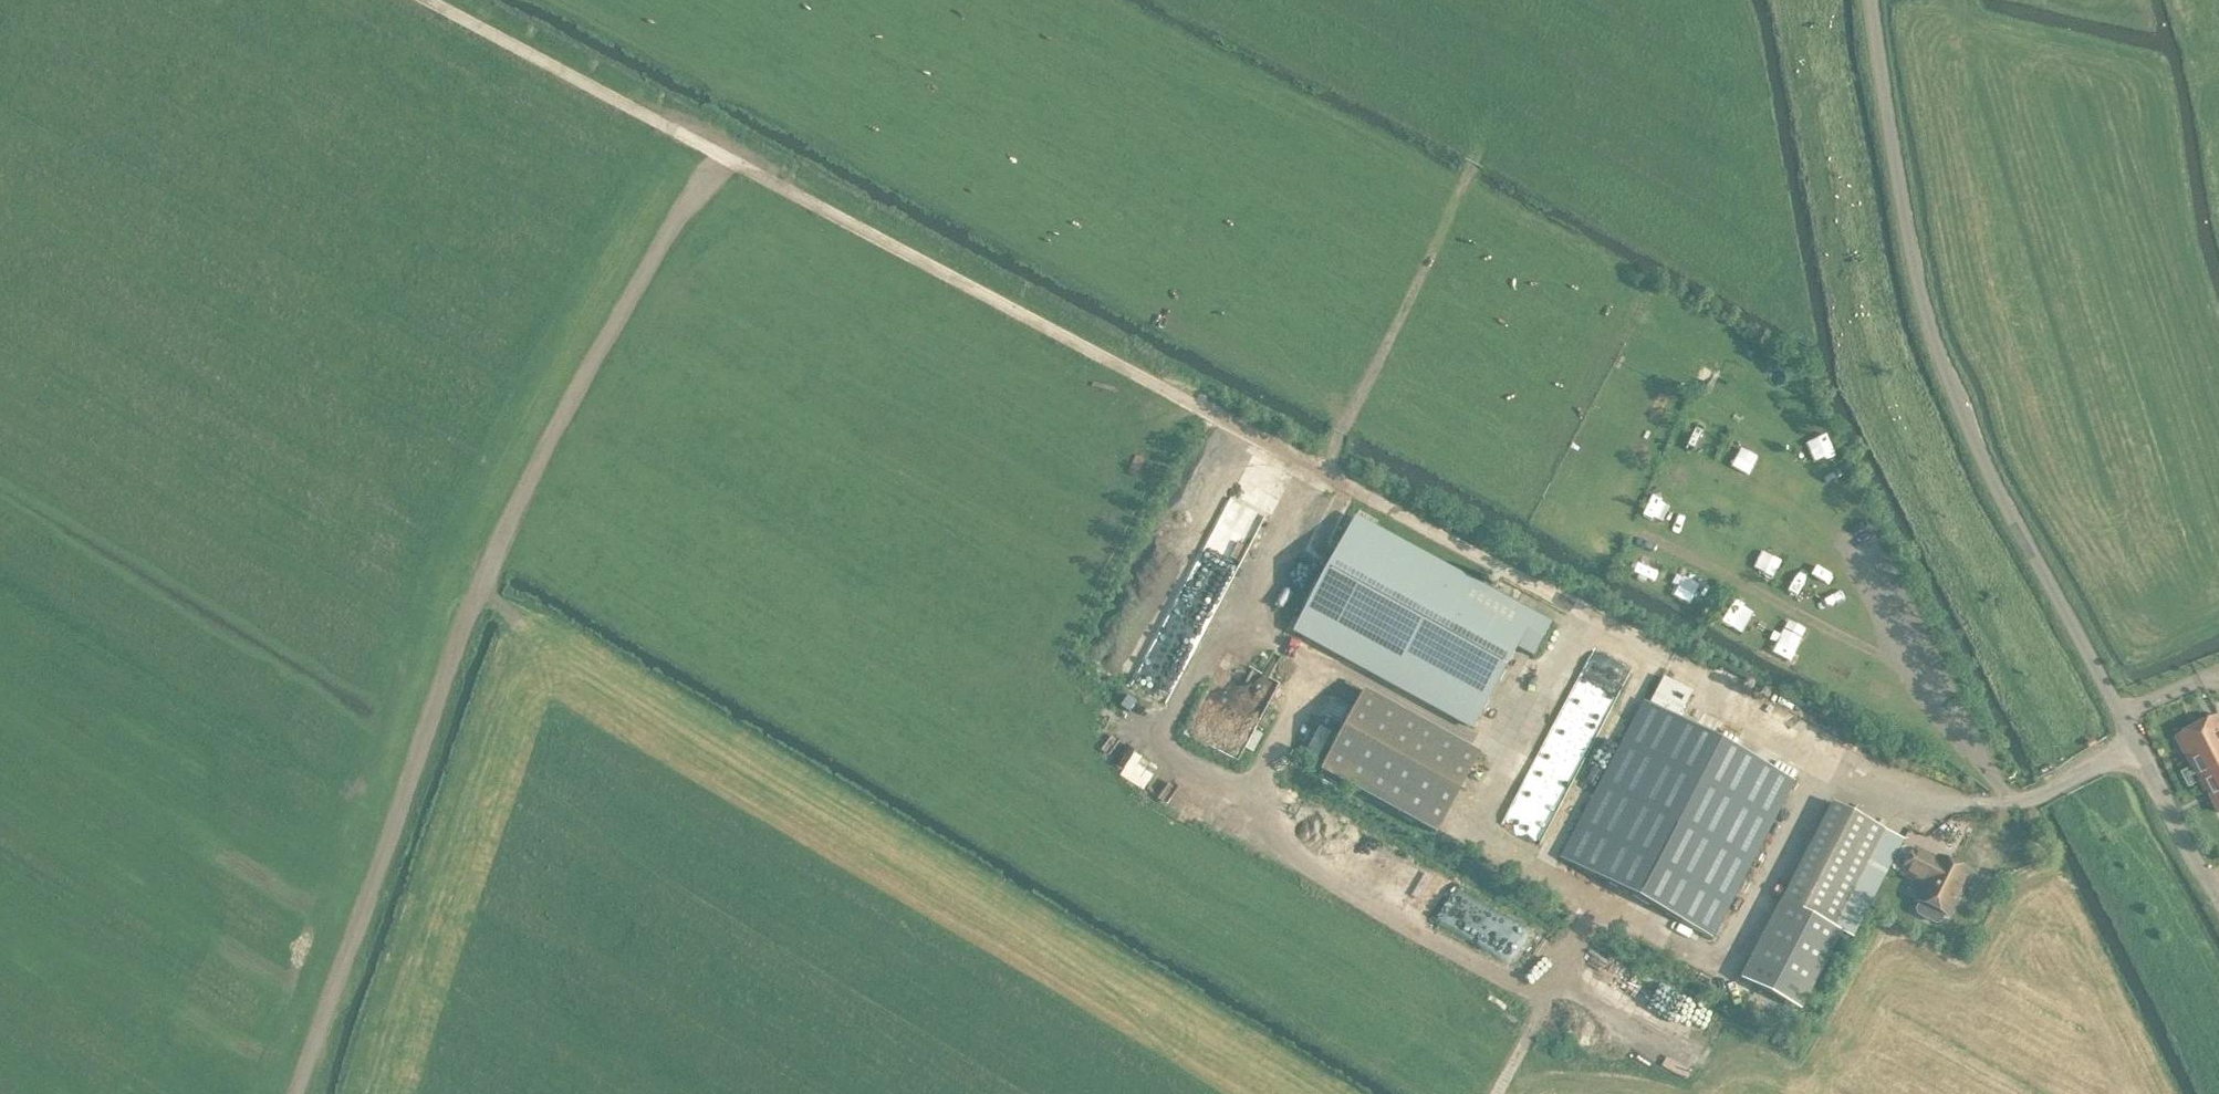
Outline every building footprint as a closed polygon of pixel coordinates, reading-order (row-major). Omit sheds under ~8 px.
[(1642,517),(1672,528),(1679,508),(1650,497),(1642,517)] [(1355,516),(1297,623),(1320,635),(1355,654),(1475,720),(1513,652),(1516,645),(1533,654),(1551,622),(1355,516)] [(1632,571),(1649,572),(1650,550),(1633,549),(1632,571)] [(1690,601),(1699,582),(1680,572),(1671,591),(1690,601)] [(1181,574),(1138,684),(1174,698),(1217,588),(1181,574)] [(1774,650),(1793,657),(1806,624),(1787,616),(1774,650)] [(1591,652),(1502,828),(1539,846),(1627,670),(1591,652)] [(1243,756),(1278,677),(1249,665),(1236,695),(1214,686),(1192,735),(1243,756)] [(1644,699),(1561,857),(1712,937),(1795,780),(1706,733),(1678,718),(1688,698),(1692,692),(1670,680),(1663,677),(1650,702),(1644,699)] [(1748,689),(1746,692),(1746,696),(1750,698),(1754,697),(1755,693),(1753,689),(1748,689)] [(1363,691),(1321,768),(1437,831),(1479,754),(1363,691)] [(1763,696),(1760,699),(1761,704),(1764,706),(1768,704),(1769,700),(1767,697),(1763,696)] [(2184,780),(2218,762),(2218,719),(2217,715),(2174,737),(2190,768),(2180,773),(2184,780)] [(1132,754),(1123,775),(1171,796),(1180,776),(1132,754)] [(2184,780),(2187,787),(2197,782),(2202,792),(2207,789),(2218,812),(2218,762),(2184,780)] [(1832,927),(1884,828),(1832,801),(1740,979),(1799,1009),(1840,931),(1832,927)] [(1937,860),(1913,848),(1901,872),(1925,884),(1917,900),(1920,901),(1917,909),(1918,913),(1936,922),(1940,920),(1944,913),(1947,915),(1969,871),(1939,856),(1937,860)]
